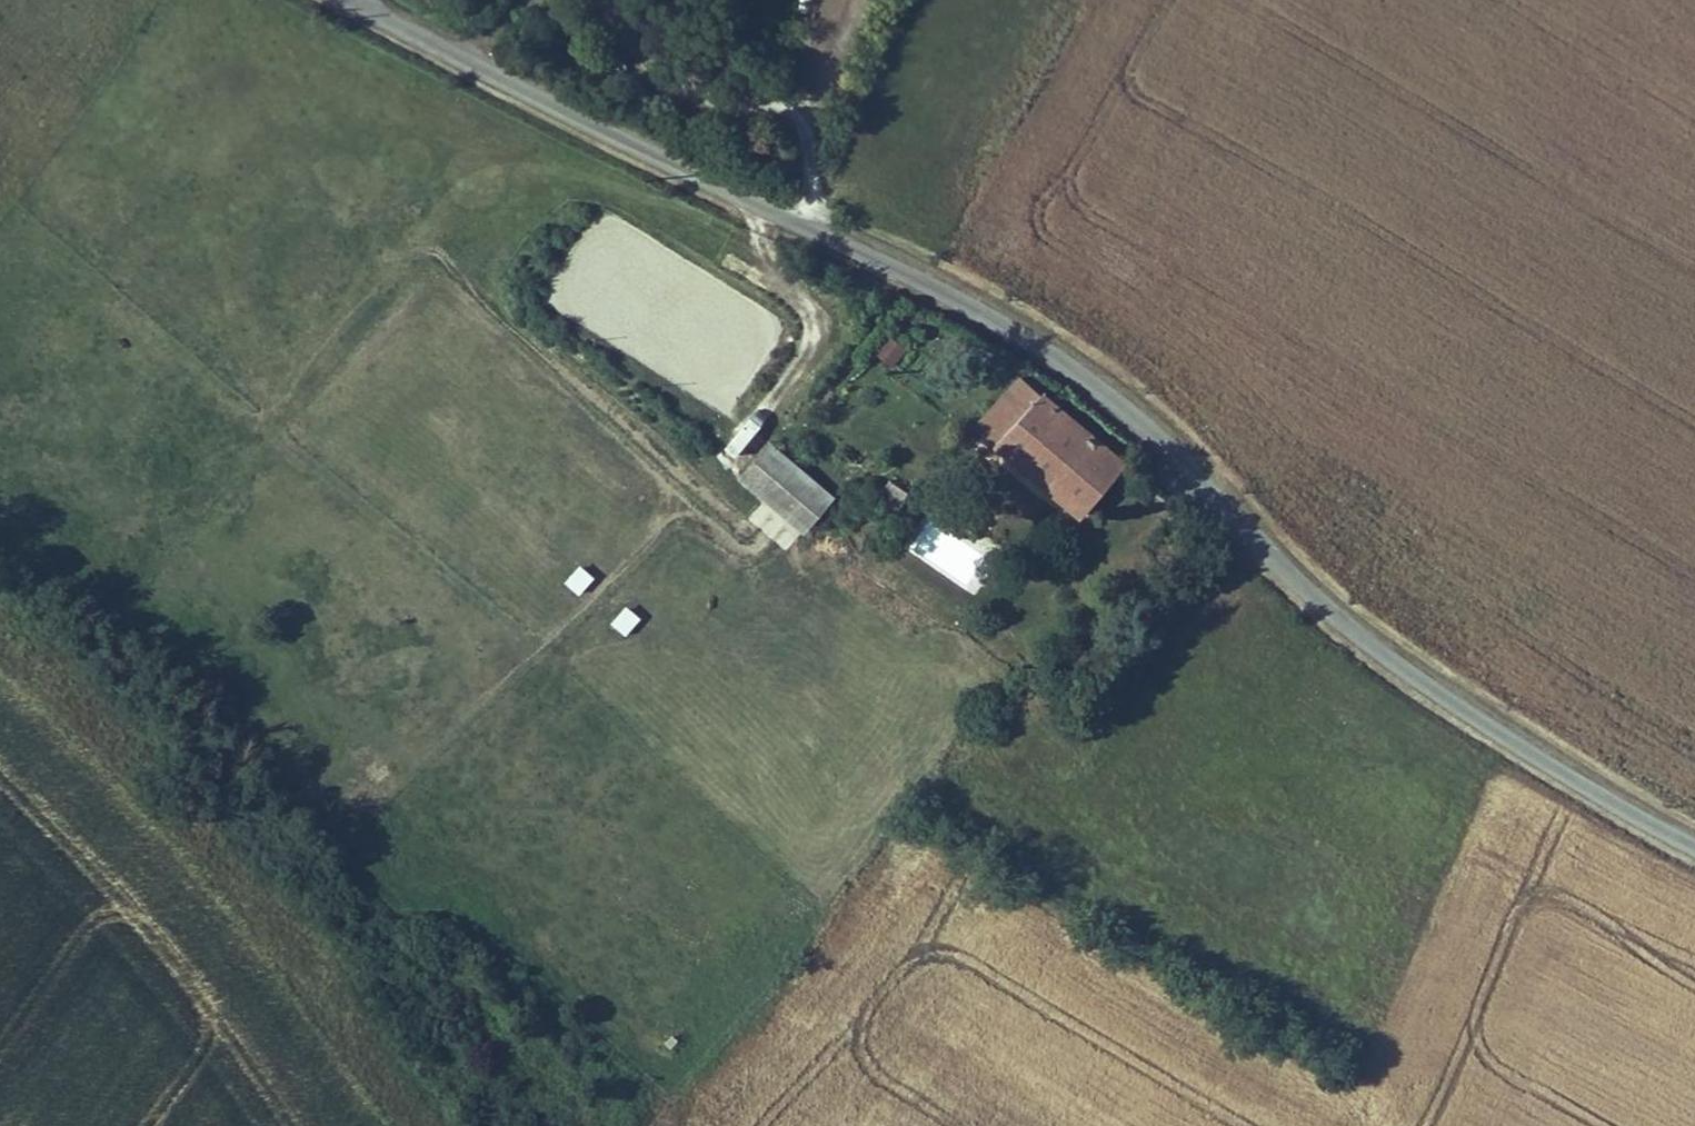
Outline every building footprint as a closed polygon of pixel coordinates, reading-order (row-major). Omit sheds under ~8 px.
[(893,365),(907,345),(888,331),(874,351),(893,365)] [(993,436),(1017,459),(1063,409),(1038,386),(993,436)] [(1144,482),(1063,409),(1017,459),(1098,532),(1144,482)] [(762,501),(747,517),(784,551),(836,496),(771,435),(734,475),(762,501)] [(899,507),(910,491),(889,476),(878,491),(899,507)] [(910,544),(968,582),(986,555),(928,517),(910,544)] [(579,593),(595,574),(579,560),(563,579),(579,593)] [(610,621),(627,634),(642,614),(624,602),(610,621)]
